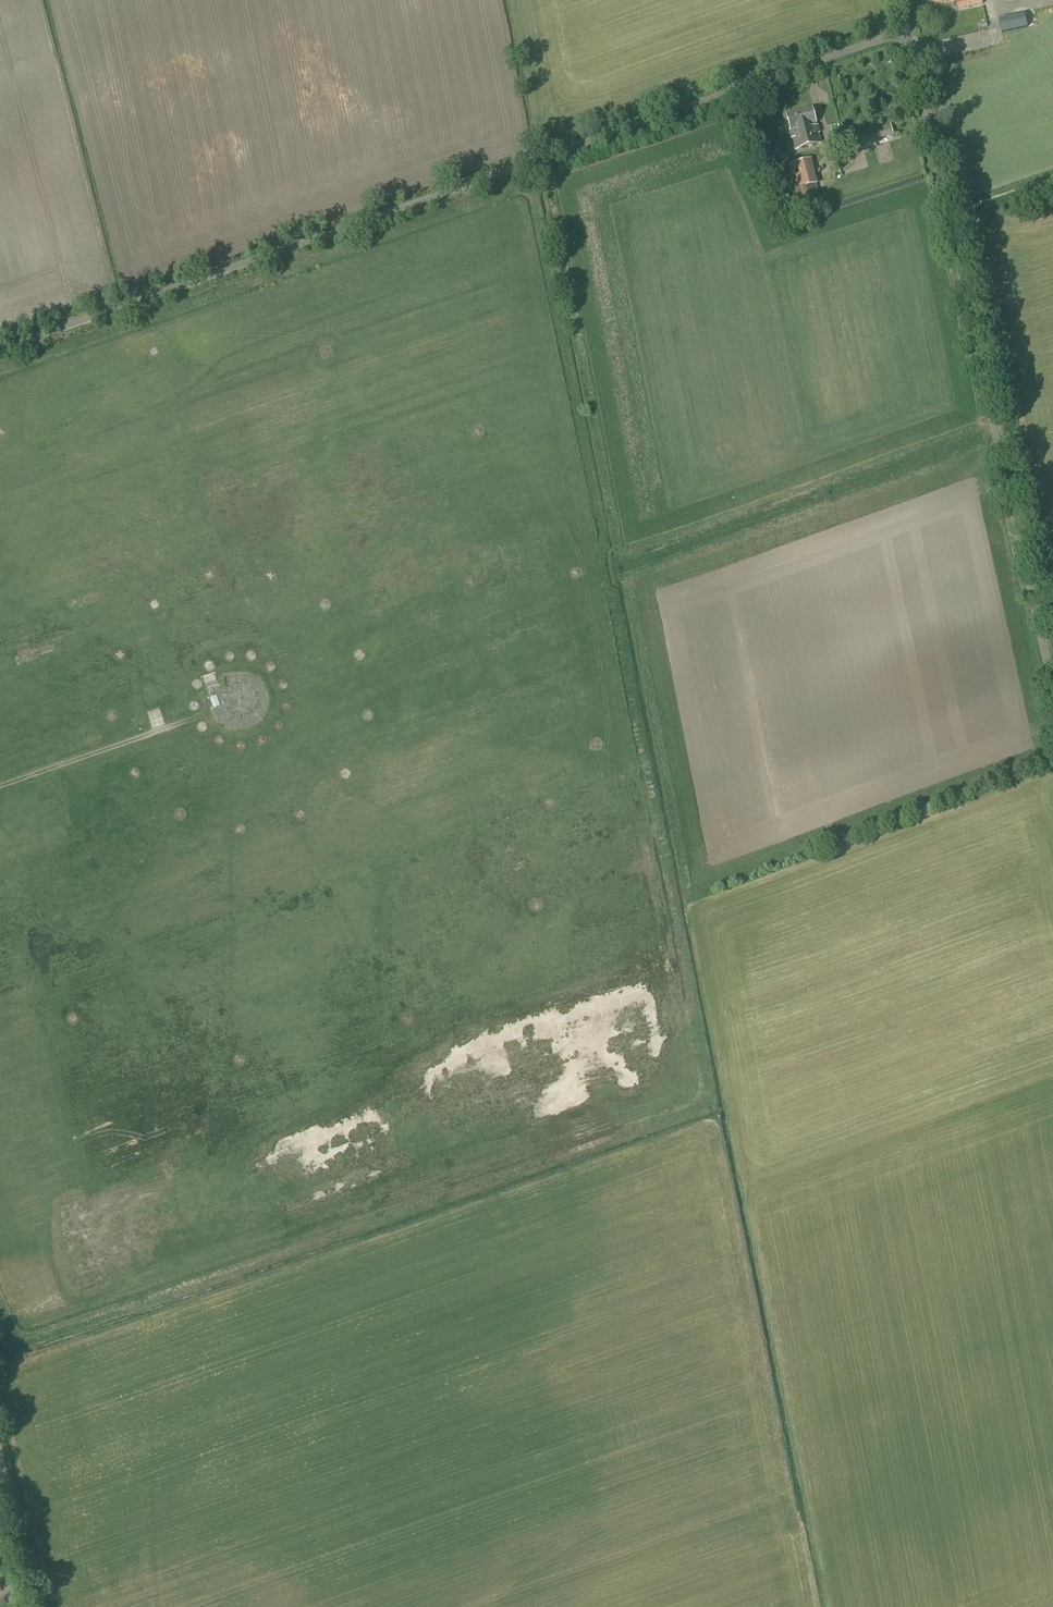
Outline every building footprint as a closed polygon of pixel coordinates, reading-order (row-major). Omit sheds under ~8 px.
[(956,1),(958,9),(983,4),(982,0),(956,0),(956,1)] [(1003,23),(1004,31),(1031,28),(1030,20),(1003,23)] [(816,126),(812,108),(786,115),(790,131),(789,131),(795,151),(823,144),(818,125),(816,126)] [(836,151),(893,136),(891,124),(832,139),(836,151)] [(800,212),(822,207),(821,206),(816,185),(818,184),(811,160),(789,165),(796,189),(794,190),(797,204),(800,212)]
